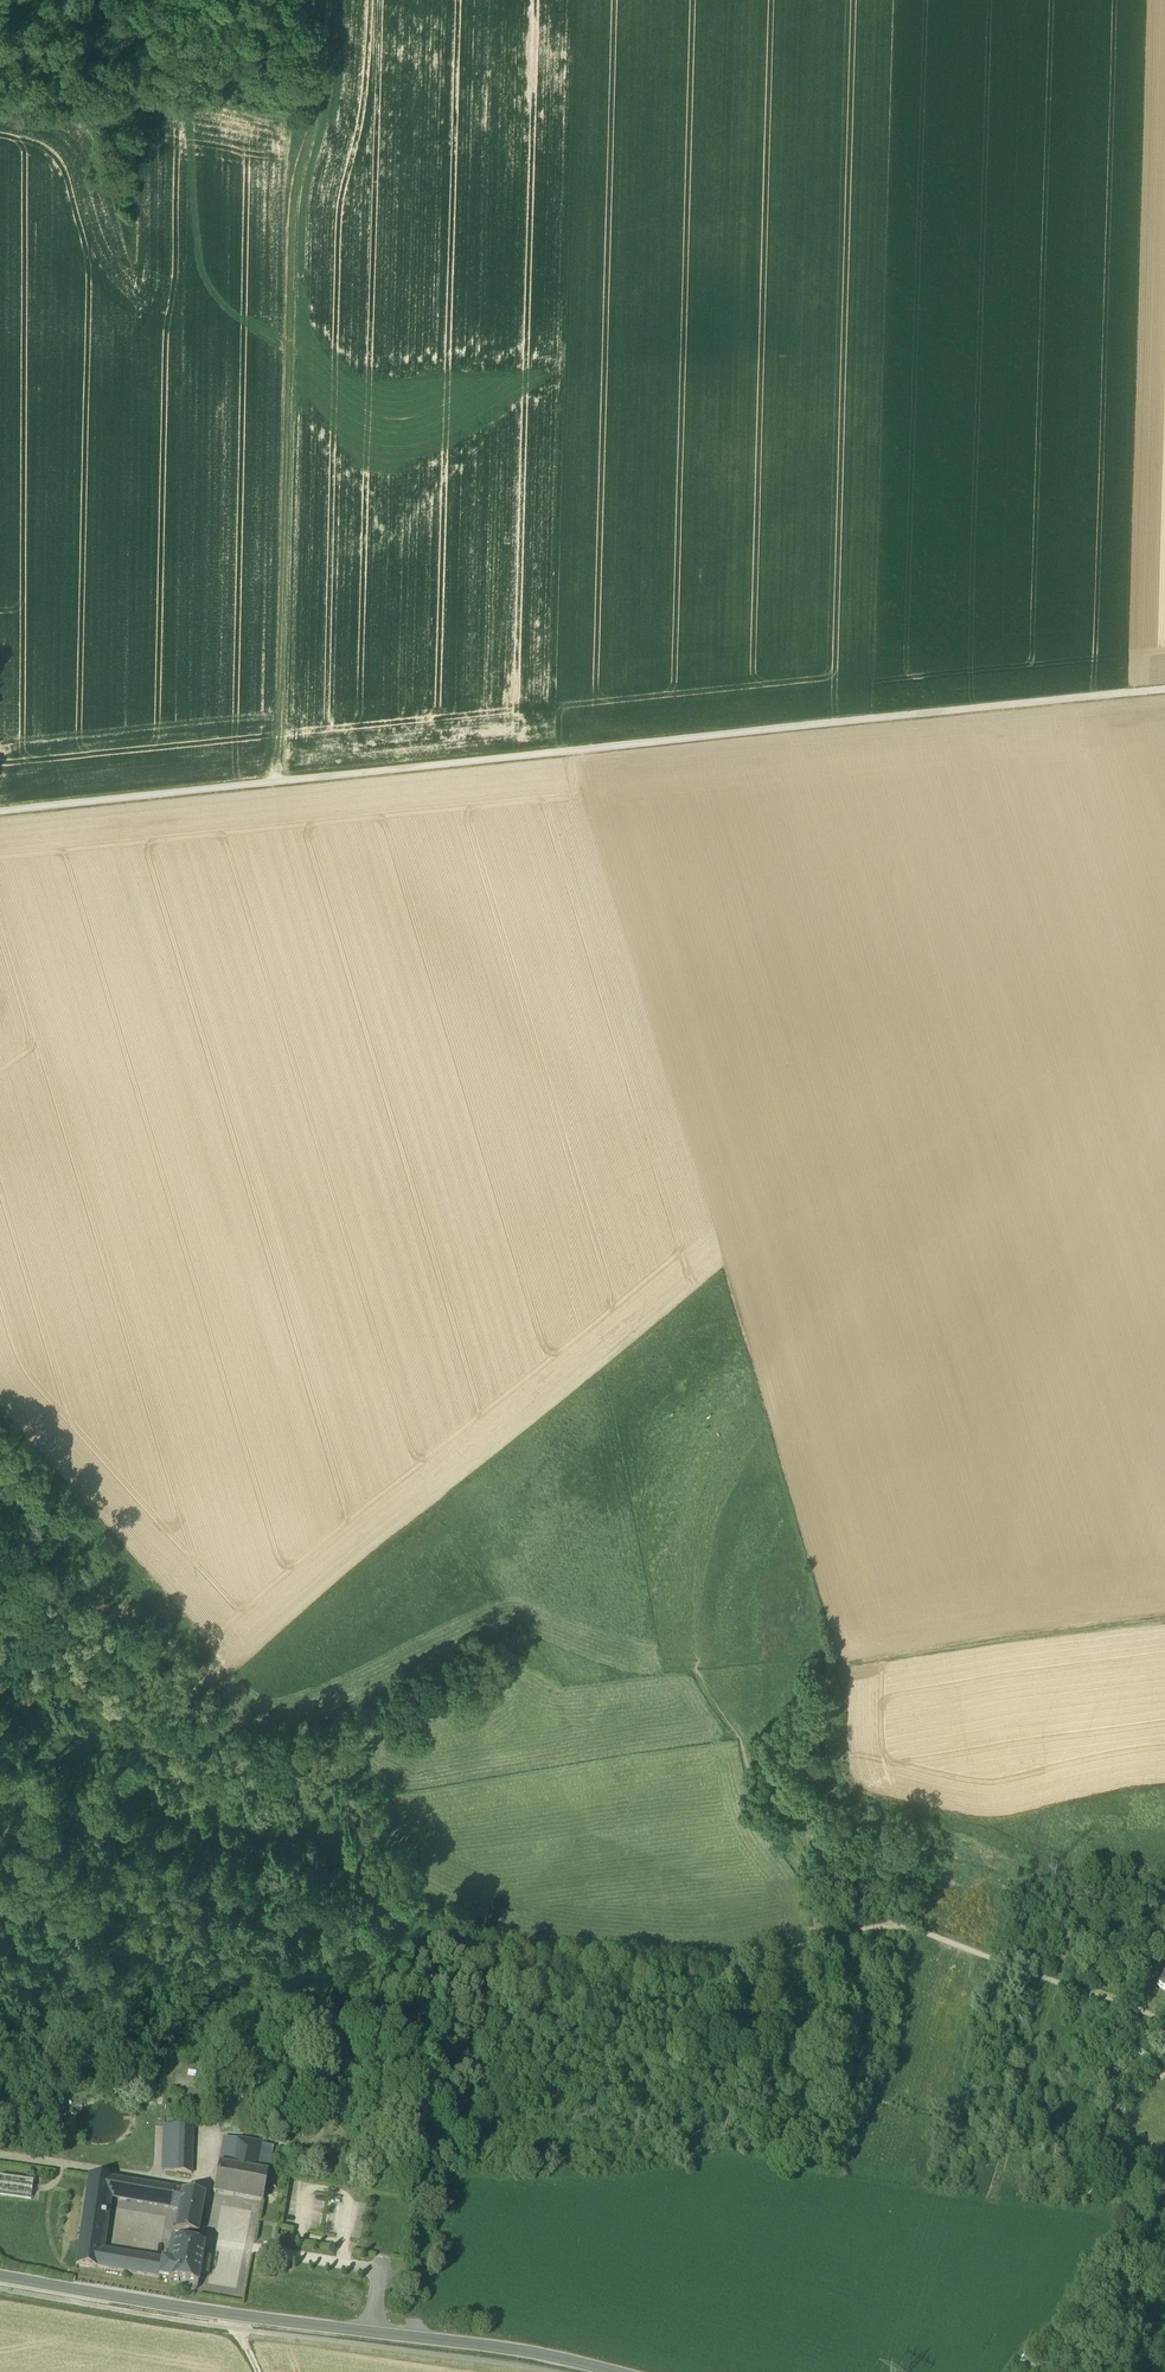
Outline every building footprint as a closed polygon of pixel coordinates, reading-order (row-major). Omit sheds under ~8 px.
[(1138,2048),(1135,2053),(1156,2067),(1159,2062),(1138,2048)] [(163,2123),(162,2169),(193,2173),(193,2126),(163,2123)] [(263,2139),(225,2132),(214,2191),(264,2200),(273,2148),(262,2146),(263,2139)] [(121,2195),(123,2181),(110,2178),(90,2175),(75,2264),(101,2269),(104,2253),(113,2194),(121,2195)] [(33,2181),(0,2176),(0,2193),(31,2198),(33,2181)] [(190,2191),(123,2181),(121,2195),(179,2205),(204,2209),(206,2194),(190,2191)] [(204,2209),(179,2205),(176,2227),(200,2231),(204,2209)] [(160,2262),(158,2278),(178,2282),(178,2286),(179,2289),(182,2292),(186,2293),(190,2293),(194,2292),(196,2289),(198,2285),(204,2246),(174,2240),(170,2263),(160,2262)] [(160,2262),(104,2253),(101,2269),(158,2278),(160,2262)]
